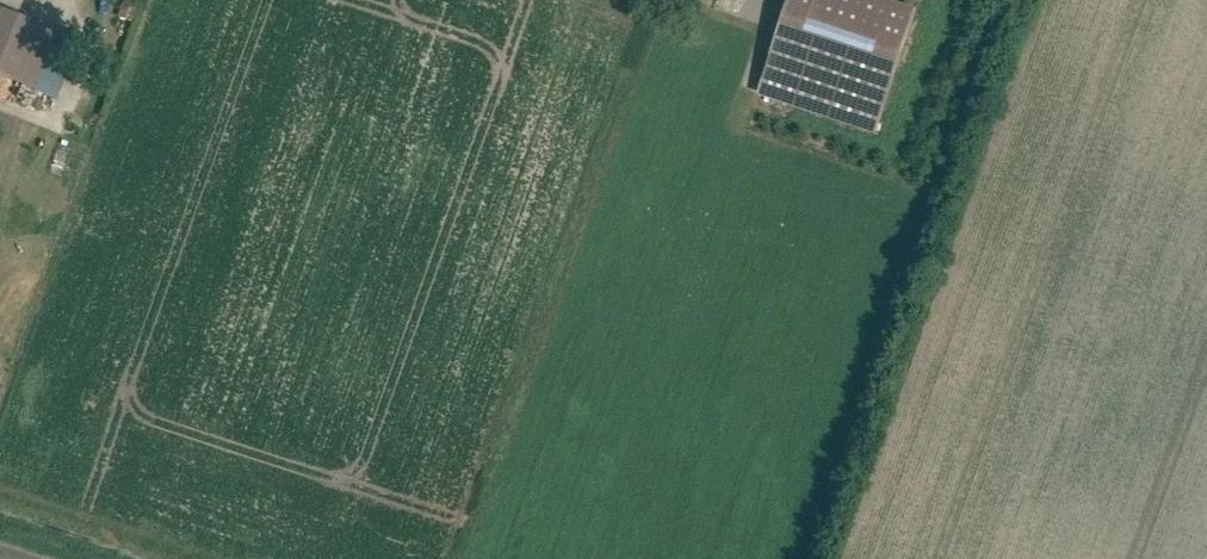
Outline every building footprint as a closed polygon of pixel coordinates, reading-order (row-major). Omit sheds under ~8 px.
[(887,0),(800,0),(768,95),(884,134),(925,13),(887,0)] [(0,7),(0,73),(41,90),(64,33),(0,7)]
